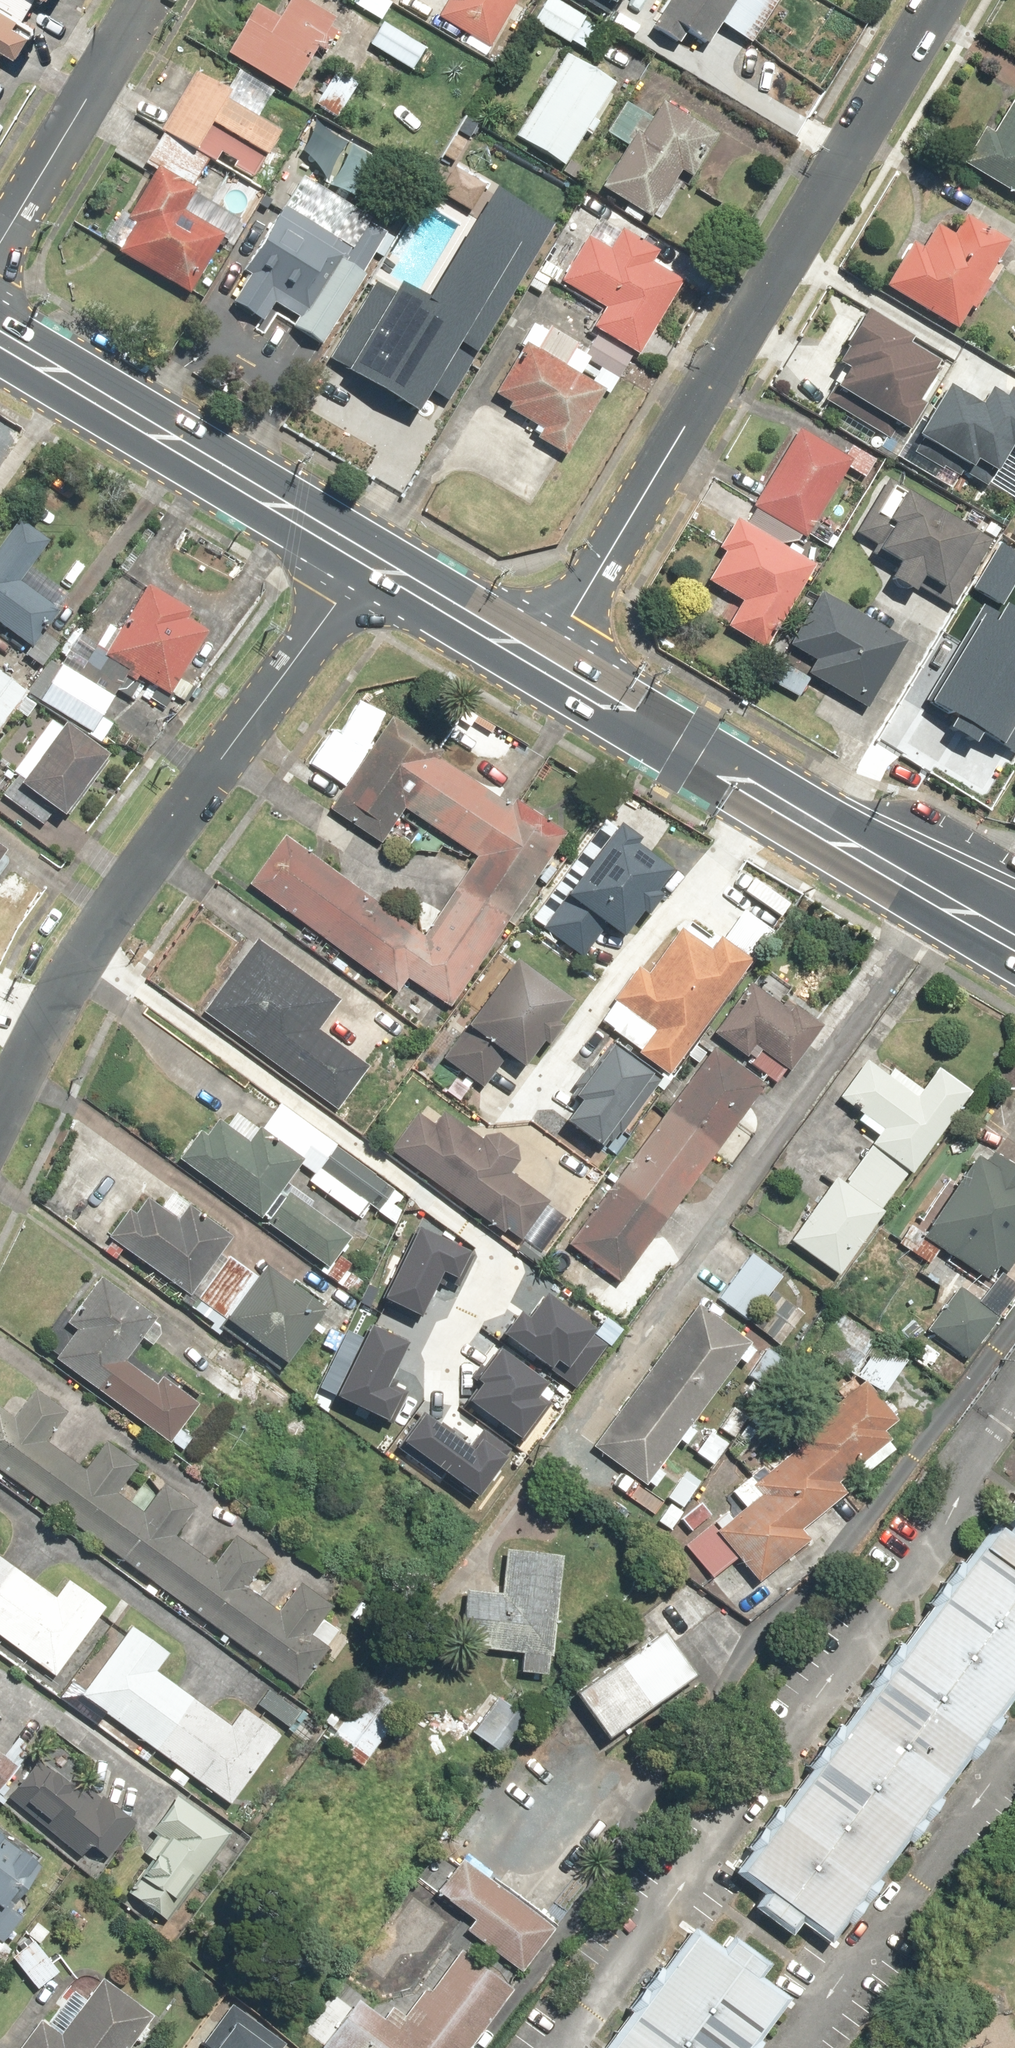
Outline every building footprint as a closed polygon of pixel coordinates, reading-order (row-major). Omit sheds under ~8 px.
[(7,52),(17,58),(35,28),(25,21),(38,0),(0,0),(0,64),(7,52)] [(346,27),(300,0),(291,0),(279,20),(257,7),(229,56),(293,94),(318,51),(328,57),(346,27)] [(436,17),(489,47),(516,0),(446,0),(436,17)] [(529,21),(595,62),(612,35),(557,0),(542,0),(529,21)] [(611,10),(617,0),(593,0),(611,10)] [(651,23),(679,41),(687,28),(705,40),(731,0),(666,0),(651,23)] [(381,23),(368,46),(414,72),(427,49),(381,23)] [(276,92),(239,70),(228,88),(175,55),(153,90),(173,102),(157,128),(252,185),(283,134),(259,120),(276,92)] [(596,113),(613,86),(565,55),(513,134),(562,166),(583,133),(590,138),(603,118),(596,113)] [(360,85),(335,71),(315,106),(340,121),(360,85)] [(601,190),(647,221),(679,173),(697,185),(726,140),(657,94),(645,111),(631,102),(608,135),(628,149),(601,190)] [(994,132),(986,127),(963,163),(1014,196),(1014,100),(994,132)] [(191,294),(225,237),(180,211),(208,164),(161,136),(145,163),(154,168),(126,217),(135,223),(119,251),(191,294)] [(368,276),(361,272),(373,252),(385,259),(399,234),(300,176),(225,306),(261,326),(272,306),(295,318),(289,328),(326,349),(368,276)] [(377,282),(332,357),(417,407),(429,387),(449,399),(555,223),(491,185),(424,297),(397,281),(392,290),(377,282)] [(940,202),(887,287),(959,333),(1013,248),(940,202)] [(592,322),(641,353),(692,273),(621,228),(609,248),(591,236),(562,283),(601,308),(592,322)] [(842,376),(829,398),(901,441),(949,358),(863,308),(828,368),(842,376)] [(529,439),(569,462),(629,358),(593,337),(585,350),(537,322),(492,400),(536,426),(529,439)] [(995,381),(980,407),(945,387),(915,438),(991,483),(1010,451),(1014,454),(1014,393),(995,381)] [(755,505),(804,536),(848,467),(865,478),(876,461),(853,446),(844,459),(802,432),(755,505)] [(915,598),(923,583),(940,592),(936,599),(954,609),(993,538),(882,478),(852,533),(874,545),(870,553),(896,567),(887,583),(915,598)] [(30,649),(68,592),(33,569),(53,540),(16,515),(0,538),(0,629),(30,649)] [(739,524),(705,582),(740,603),(726,627),(766,650),(814,568),(739,524)] [(1001,545),(973,592),(987,600),(928,701),(1013,750),(1014,747),(1014,611),(1004,604),(1014,585),(1014,553),(1001,545)] [(167,697),(215,637),(150,586),(78,678),(61,665),(37,696),(87,735),(136,672),(167,697)] [(811,662),(803,675),(864,710),(904,642),(818,593),(787,648),(811,662)] [(27,694),(0,674),(0,730),(27,694)] [(0,791),(0,796),(52,834),(109,756),(55,716),(0,791)] [(407,981),(447,1010),(567,841),(397,720),(332,811),(384,849),(409,813),(474,859),(423,931),(286,834),(248,887),(398,994),(407,981)] [(558,880),(539,905),(553,916),(543,929),(585,960),(608,929),(624,940),(643,914),(650,919),(665,899),(656,892),(675,868),(620,827),(572,891),(558,880)] [(10,851),(0,845),(0,866),(10,851)] [(611,1024),(608,1029),(642,1053),(639,1057),(669,1078),(749,964),(685,918),(647,972),(640,968),(605,1019),(611,1024)] [(336,1000),(257,940),(203,1010),(335,1112),(370,1067),(316,1025),(336,1000)] [(530,1072),(577,1006),(515,962),(447,1058),(488,1087),(509,1057),(530,1072)] [(750,977),(709,1031),(752,1063),(758,1055),(784,1074),(823,1022),(789,996),(784,1003),(750,977)] [(579,1095),(560,1122),(606,1154),(660,1078),(609,1042),(573,1091),(579,1095)] [(714,1042),(569,1240),(620,1278),(766,1079),(714,1042)] [(969,1091),(935,1067),(917,1092),(869,1058),(839,1100),(858,1113),(852,1122),(875,1138),(845,1180),(838,1175),(791,1242),(839,1276),(969,1091)] [(311,1174),(305,1182),(358,1222),(369,1208),(395,1227),(414,1203),(284,1106),(264,1133),(261,1130),(252,1142),(221,1118),(206,1138),(197,1132),(176,1159),(257,1220),(299,1165),(311,1174)] [(420,1108),(392,1146),(502,1227),(506,1222),(520,1233),(547,1197),(508,1168),(522,1149),(519,1140),(501,1129),(481,1132),(445,1106),(435,1119),(420,1108)] [(917,1229),(991,1279),(980,1295),(958,1281),(923,1334),(969,1365),(1014,1296),(1014,1273),(1009,1269),(1014,1260),(1014,1161),(984,1141),(947,1196),(941,1192),(917,1229)] [(178,1219),(143,1194),(109,1242),(189,1298),(231,1237),(187,1206),(178,1219)] [(291,1194),(268,1226),(326,1268),(349,1236),(291,1194)] [(473,1247),(416,1222),(385,1293),(420,1308),(438,1266),(460,1276),(473,1247)] [(785,1276),(753,1253),(718,1301),(778,1344),(804,1309),(776,1288),(785,1276)] [(264,1268),(224,1322),(286,1368),(326,1314),(264,1268)] [(149,1350),(168,1324),(108,1279),(52,1354),(170,1442),(204,1397),(166,1369),(156,1382),(128,1361),(141,1343),(149,1350)] [(519,1313),(507,1330),(574,1378),(602,1340),(589,1331),(593,1325),(545,1291),(525,1317),(519,1313)] [(644,1484),(747,1345),(694,1306),(591,1446),(644,1484)] [(835,1313),(812,1353),(885,1393),(907,1352),(835,1313)] [(369,1321),(335,1391),(391,1418),(405,1390),(384,1379),(404,1337),(369,1321)] [(478,1379),(469,1392),(523,1431),(547,1399),(535,1391),(545,1377),(497,1342),(473,1376),(478,1379)] [(893,1421),(861,1382),(734,1487),(742,1497),(684,1546),(710,1578),(733,1559),(756,1586),(812,1540),(804,1530),(849,1493),(841,1483),(857,1470),(865,1480),(897,1453),(879,1432),(893,1421)] [(334,1599),(302,1577),(280,1609),(243,1583),(265,1551),(235,1529),(213,1560),(173,1532),(195,1501),(165,1480),(144,1511),(118,1493),(139,1462),(105,1439),(87,1466),(47,1438),(66,1411),(34,1389),(14,1417),(0,1407),(0,1477),(298,1686),(326,1647),(336,1632),(319,1620),(334,1599)] [(422,1406),(399,1437),(473,1493),(506,1451),(480,1431),(471,1443),(422,1406)] [(827,1947),(1014,1697),(1014,1498),(731,1875),(827,1947)] [(559,1554),(504,1548),(499,1592),(465,1588),(459,1648),(523,1655),(521,1671),(546,1674),(559,1554)] [(0,1563),(0,1640),(53,1680),(108,1608),(69,1578),(51,1602),(0,1563)] [(232,1724),(157,1668),(168,1653),(132,1626),(81,1695),(231,1806),(282,1737),(243,1709),(232,1724)] [(663,1629),(571,1687),(602,1737),(694,1679),(663,1629)] [(372,1685),(326,1740),(359,1767),(405,1712),(372,1685)] [(497,1694),(468,1729),(496,1752),(525,1717),(497,1694)] [(18,1770),(0,1755),(0,1791),(18,1770)] [(84,1792),(45,1758),(9,1799),(90,1869),(131,1822),(89,1785),(84,1792)] [(229,1832),(175,1796),(154,1826),(166,1834),(125,1895),(167,1924),(229,1832)] [(2,1939),(22,1914),(6,1901),(19,1885),(26,1891),(47,1864),(0,1827),(0,1937),(2,1939)] [(467,1934),(520,1974),(555,1928),(458,1856),(431,1892),(474,1924),(467,1934)] [(688,1930),(600,2047),(746,2047),(782,2000),(688,1930)] [(33,1941),(10,1959),(35,1992),(58,1974),(33,1941)] [(517,1991),(456,1945),(394,2028),(346,1991),(307,2043),(314,2047),(474,2047),(517,1991)] [(20,2047),(126,2047),(150,2016),(100,1979),(63,2029),(44,2015),(20,2047)] [(206,2045),(210,2047),(284,2047),(288,2043),(235,2005),(206,2045)]
